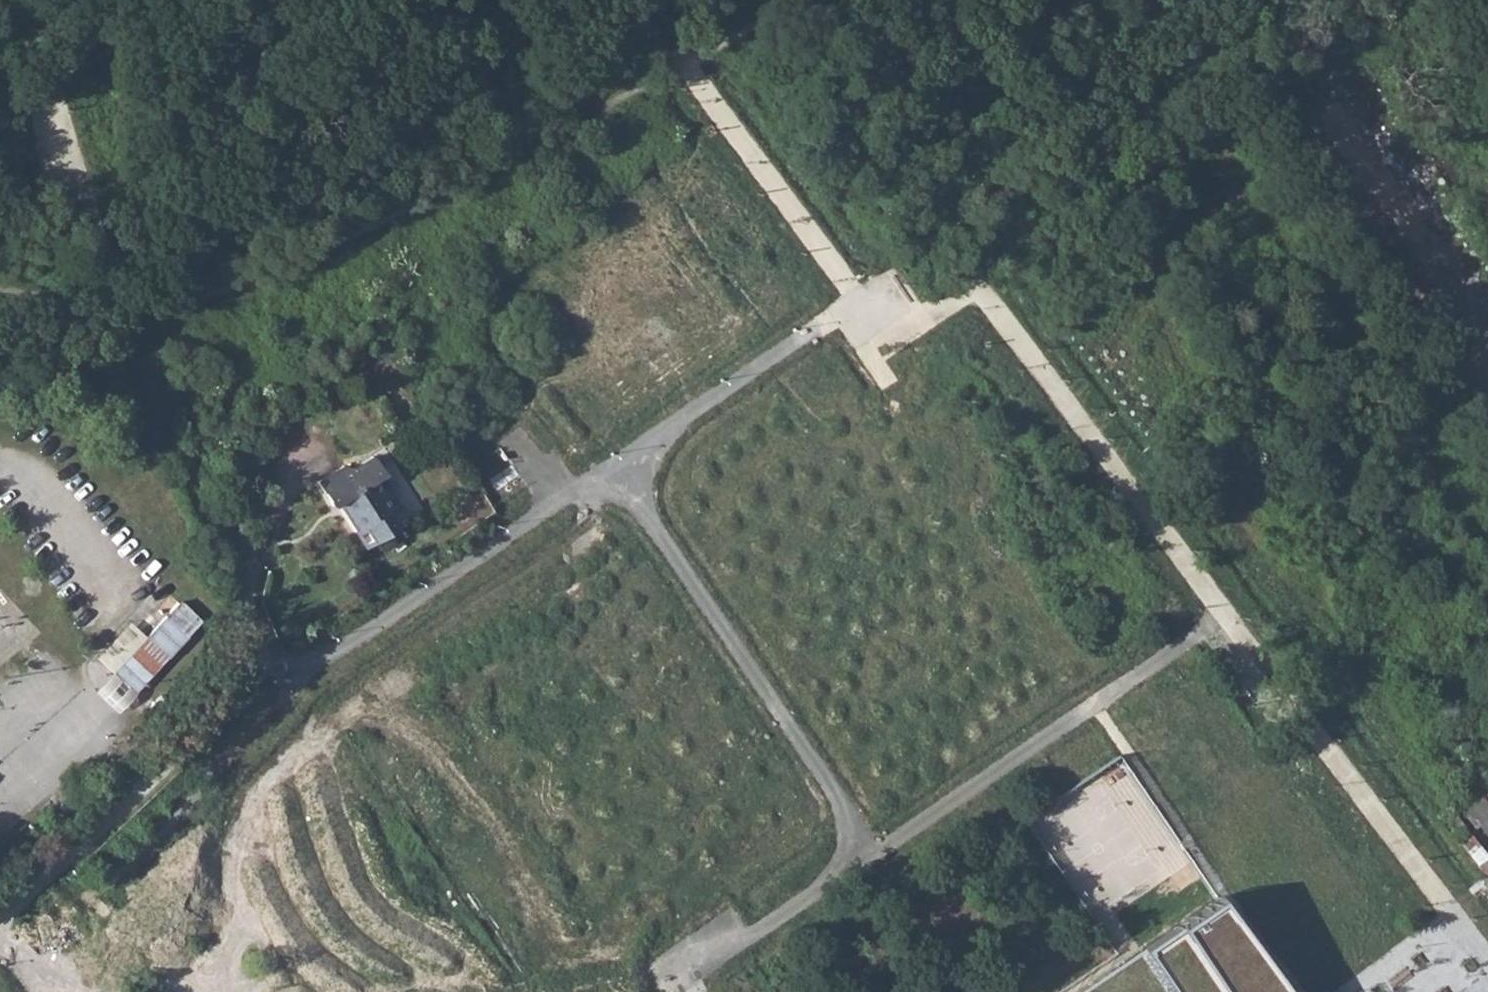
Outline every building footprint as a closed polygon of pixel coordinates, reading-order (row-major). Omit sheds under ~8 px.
[(347,511),(367,545),(410,517),(381,473),(386,470),(375,454),(356,466),(346,464),(320,481),(334,502),(343,496),(349,505),(347,511)] [(173,594),(109,669),(144,698),(189,644),(188,642),(206,621),(173,594)] [(168,697),(158,709),(165,715),(175,703),(168,697)] [(1487,847),(1487,817),(1474,829),(1487,847)] [(1480,877),(1487,871),(1487,864),(1463,831),(1452,839),(1480,877)] [(1210,906),(1087,991),(1132,991),(1139,990),(1150,991),(1151,991),(1280,991),(1210,906)]
